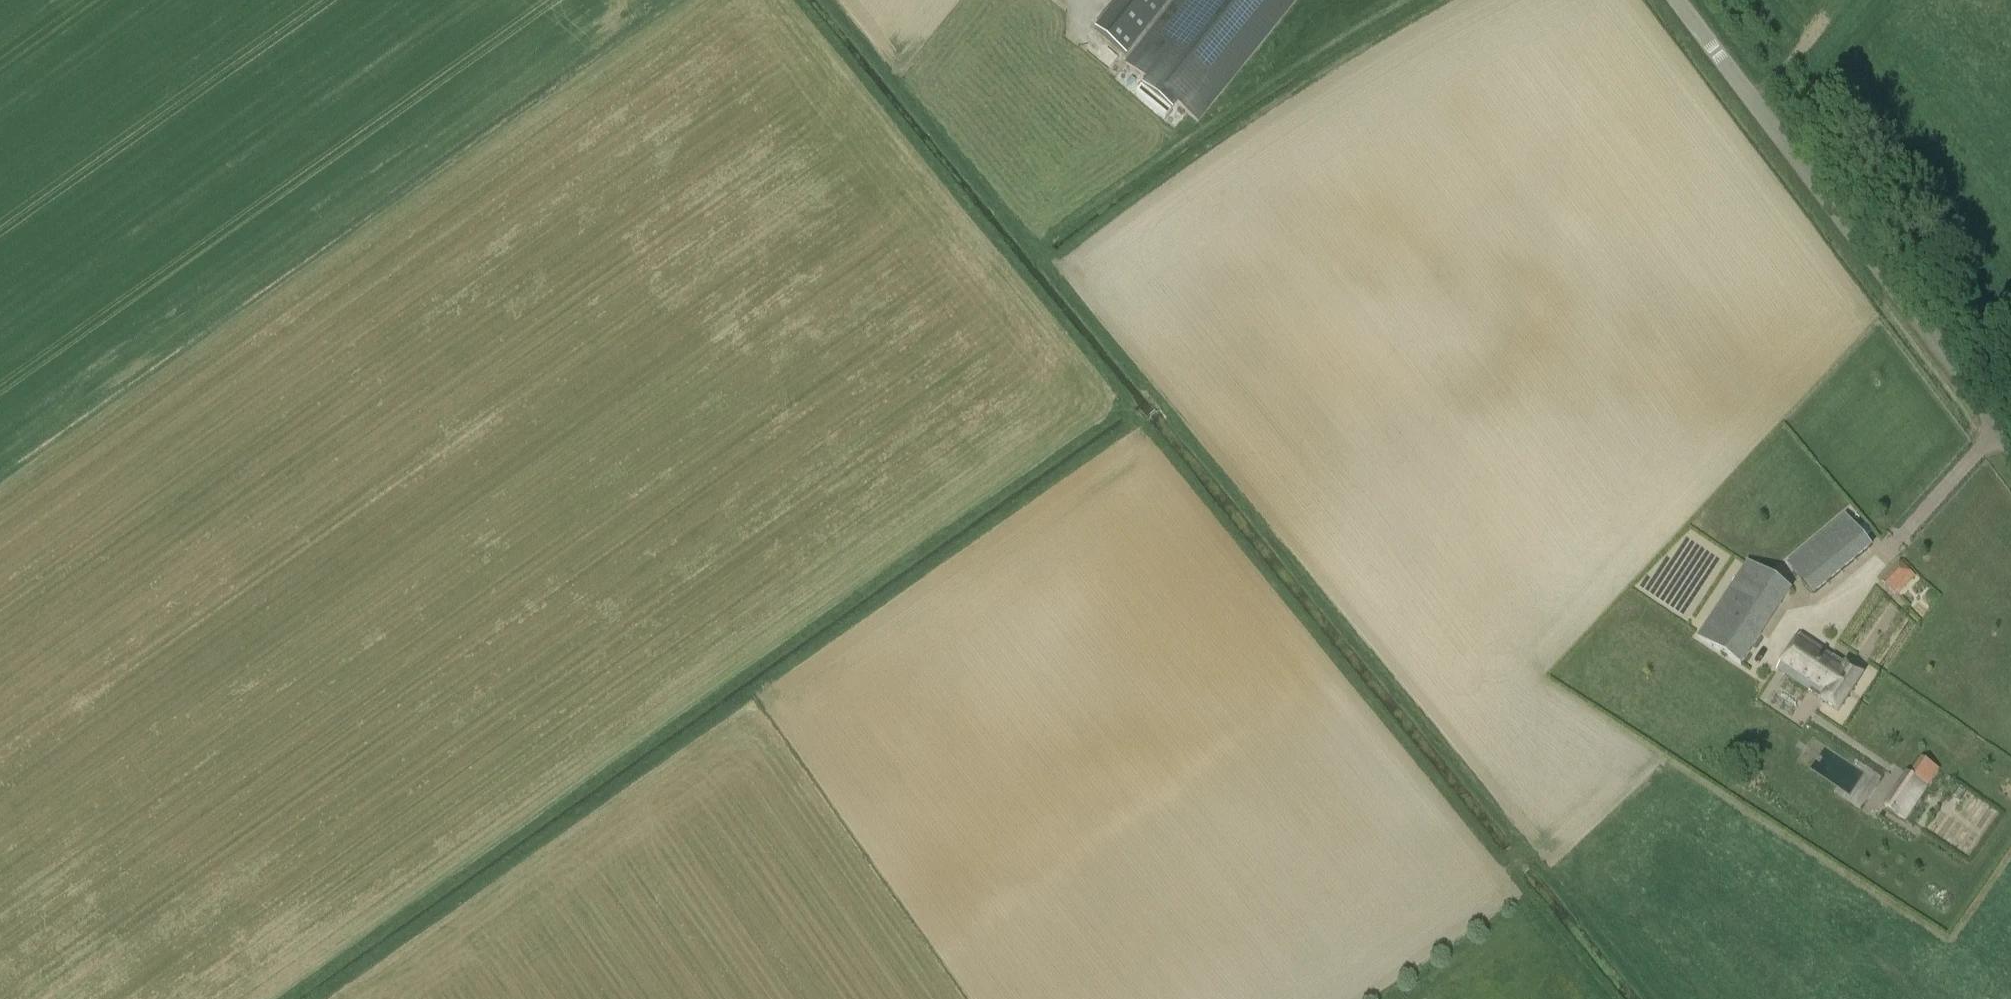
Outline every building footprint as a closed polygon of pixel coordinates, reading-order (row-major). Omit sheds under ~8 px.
[(1093,30),(1124,55),(1170,0),(1118,0),(1093,30)] [(1125,63),(1186,113),(1196,121),(1295,0),(1176,0),(1125,63)] [(1873,547),(1850,519),(1791,568),(1815,596),(1873,547)] [(1898,588),(1912,574),(1897,559),(1882,572),(1898,588)] [(1742,666),(1790,594),(1762,575),(1739,560),(1691,632),(1742,666)] [(1802,635),(1777,671),(1824,702),(1839,712),(1862,674),(1848,665),(1802,635)] [(1884,806),(1907,821),(1922,798),(1920,796),(1937,769),(1919,757),(1907,774),(1884,806)]
